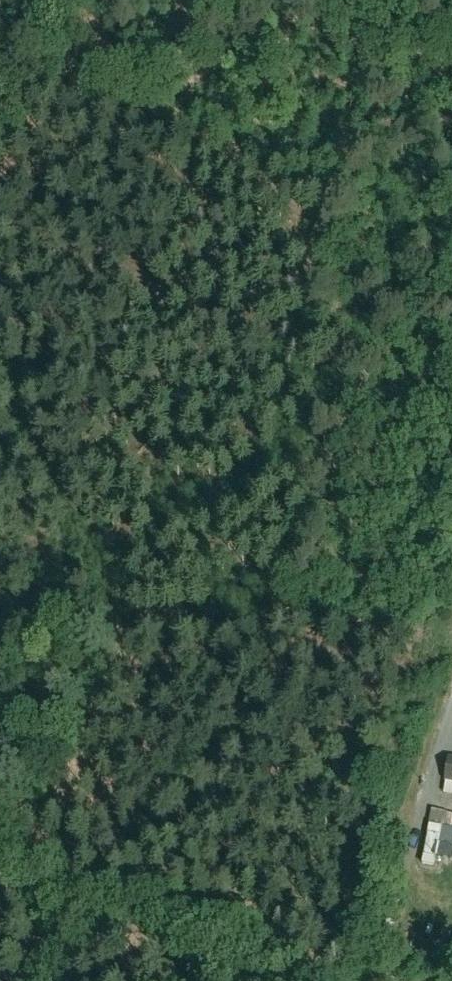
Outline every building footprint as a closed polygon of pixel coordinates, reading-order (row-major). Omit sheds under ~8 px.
[(431,809),(429,823),(451,827),(451,815),(447,814),(447,812),(431,809)] [(426,855),(451,859),(451,852),(451,830),(431,826),(426,855)] [(387,900),(397,902),(401,882),(391,880),(387,900)]
